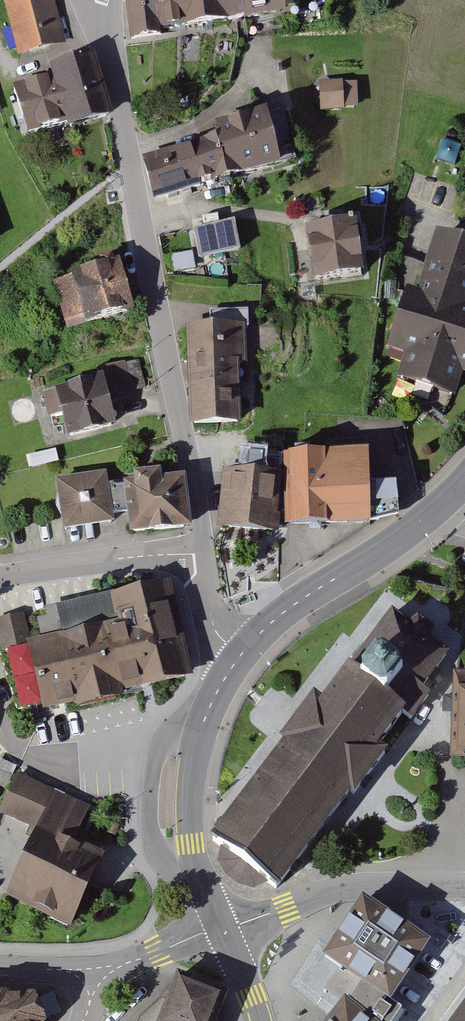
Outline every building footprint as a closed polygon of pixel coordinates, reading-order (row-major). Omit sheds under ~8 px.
[(16,55),(65,44),(56,0),(5,0),(16,55)] [(126,39),(167,33),(166,27),(282,10),(281,0),(121,0),(126,39)] [(43,79),(16,87),(29,132),(59,123),(62,132),(111,118),(92,54),(41,69),(43,79)] [(358,109),(358,79),(322,78),(321,108),(358,109)] [(211,126),(215,137),(226,176),(278,161),(263,111),(211,126)] [(215,137),(189,145),(201,184),(226,176),(215,137)] [(149,200),(201,184),(189,145),(137,160),(149,200)] [(230,222),(195,225),(198,256),(233,252),(230,222)] [(355,222),(305,229),(312,284),(363,277),(355,222)] [(436,237),(418,293),(404,288),(383,353),(404,360),(397,382),(453,400),(462,374),(464,376),(464,246),(436,237)] [(171,255),(174,272),(196,268),(193,251),(171,255)] [(113,262),(56,276),(68,327),(125,313),(113,262)] [(204,328),(186,328),(185,420),(236,420),(236,361),(243,361),(243,312),(204,312),(204,328)] [(97,378),(50,389),(61,437),(114,425),(109,404),(136,397),(128,360),(94,368),(97,378)] [(135,390),(147,388),(142,361),(131,363),(135,390)] [(369,452),(282,454),(284,525),(370,523),(369,452)] [(132,474),(133,480),(106,483),(105,474),(57,479),(62,528),(117,522),(117,518),(122,517),(124,533),(188,527),(183,474),(157,477),(157,471),(132,474)] [(276,475),(221,471),(218,533),(273,536),(276,475)] [(0,618),(0,624),(7,654),(20,651),(34,713),(190,677),(168,579),(0,618)] [(327,672),(209,836),(209,838),(270,887),(445,652),(390,611),(338,679),(327,672)] [(450,693),(448,760),(464,760),(464,694),(450,693)] [(18,770),(0,810),(0,816),(31,830),(0,898),(67,929),(99,859),(68,845),(88,802),(18,770)] [(321,1020),(395,1020),(401,1013),(388,1003),(426,953),(358,902),(317,956),(336,970),(320,991),(335,1002),(321,1020)] [(171,983),(157,1020),(215,1020),(222,1002),(171,983)] [(40,1020),(31,995),(0,998),(0,1020),(40,1020)] [(449,1020),(464,1020),(464,999),(449,1020)]
